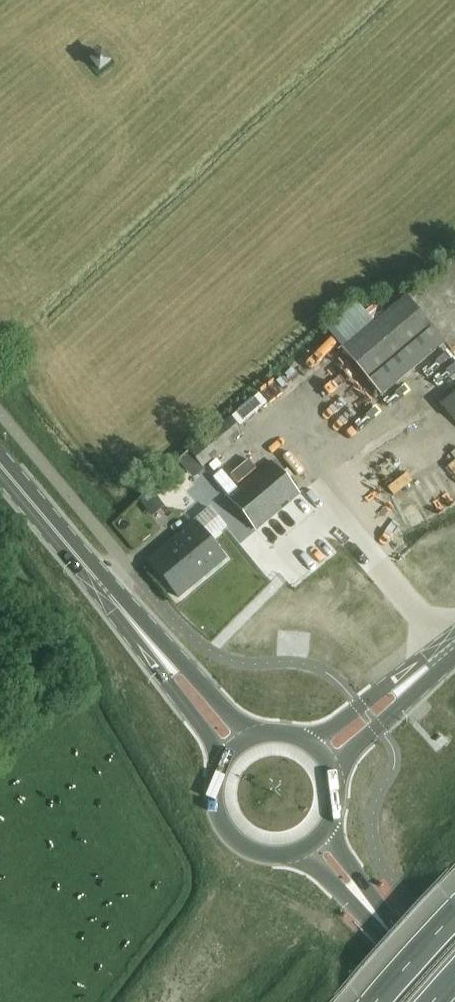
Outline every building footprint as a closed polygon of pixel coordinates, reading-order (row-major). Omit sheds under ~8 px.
[(114,65),(104,52),(96,58),(89,63),(99,77),(114,65)] [(341,350),(368,382),(433,328),(405,297),(341,350)] [(441,404),(454,421),(454,393),(441,404)] [(203,468),(243,434),(230,418),(178,461),(180,464),(173,468),(189,486),(196,482),(194,479),(205,470),(203,468)] [(273,461),(228,498),(257,531),(301,494),(273,461)] [(222,487),(228,495),(246,479),(240,472),(222,487)] [(226,559),(196,522),(148,561),(179,598),(226,559)]
